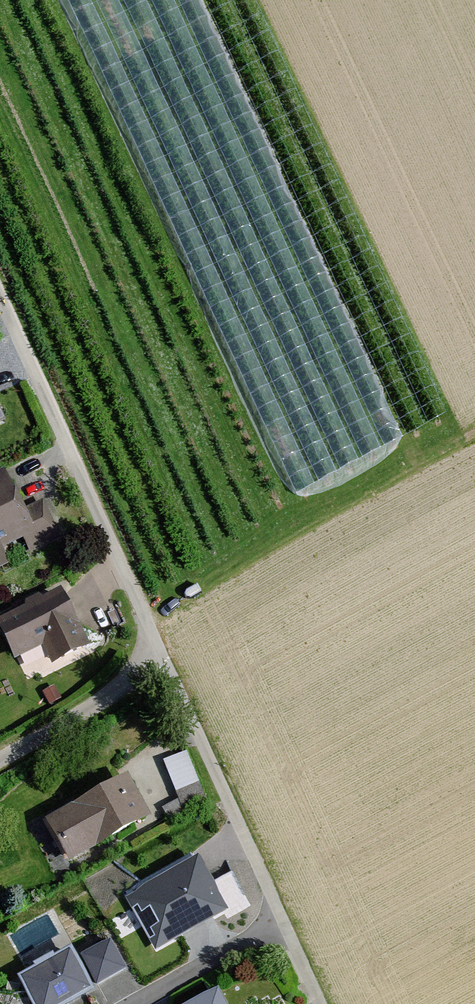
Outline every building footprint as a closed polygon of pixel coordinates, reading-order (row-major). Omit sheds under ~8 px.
[(348,459),(444,414),(431,385),(420,390),(423,396),(404,405),(409,417),(343,448),(348,459)] [(336,454),(294,470),(299,484),(341,467),(336,454)] [(17,542),(21,550),(50,536),(34,504),(15,513),(0,481),(0,550),(17,542)] [(49,595),(0,620),(0,654),(7,667),(38,651),(48,670),(80,654),(49,595)] [(184,804),(207,796),(189,747),(166,755),(184,804)] [(61,869),(143,818),(118,778),(35,828),(61,869)] [(199,858),(125,899),(155,951),(228,911),(199,858)] [(114,933),(83,950),(99,980),(131,963),(114,933)] [(84,993),(63,954),(13,982),(25,1003),(65,1003),(84,993)] [(216,991),(191,1003),(224,1003),(216,991)]
